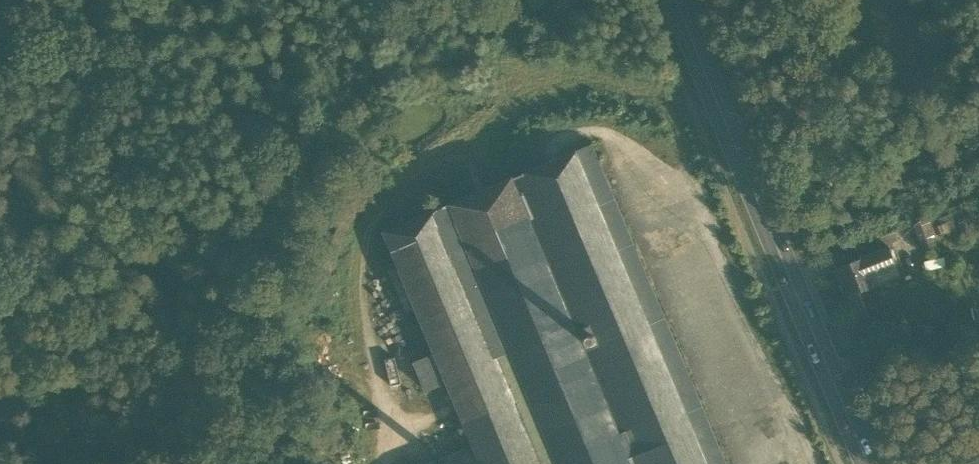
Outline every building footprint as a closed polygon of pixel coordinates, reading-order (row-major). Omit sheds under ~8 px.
[(576,152),(707,463),(725,463),(591,144),(576,151),(576,152)] [(576,152),(386,231),(436,353),(416,361),(428,391),(449,382),(475,446),(483,463),(707,463),(576,152)] [(913,223),(924,249),(942,242),(939,235),(945,233),(937,214),(913,223)] [(888,249),(867,258),(873,271),(893,263),(888,249)] [(878,285),(873,271),(867,258),(835,271),(846,298),(878,285)] [(855,323),(865,345),(878,339),(871,324),(855,323)] [(475,446),(433,463),(483,463),(475,446)]
